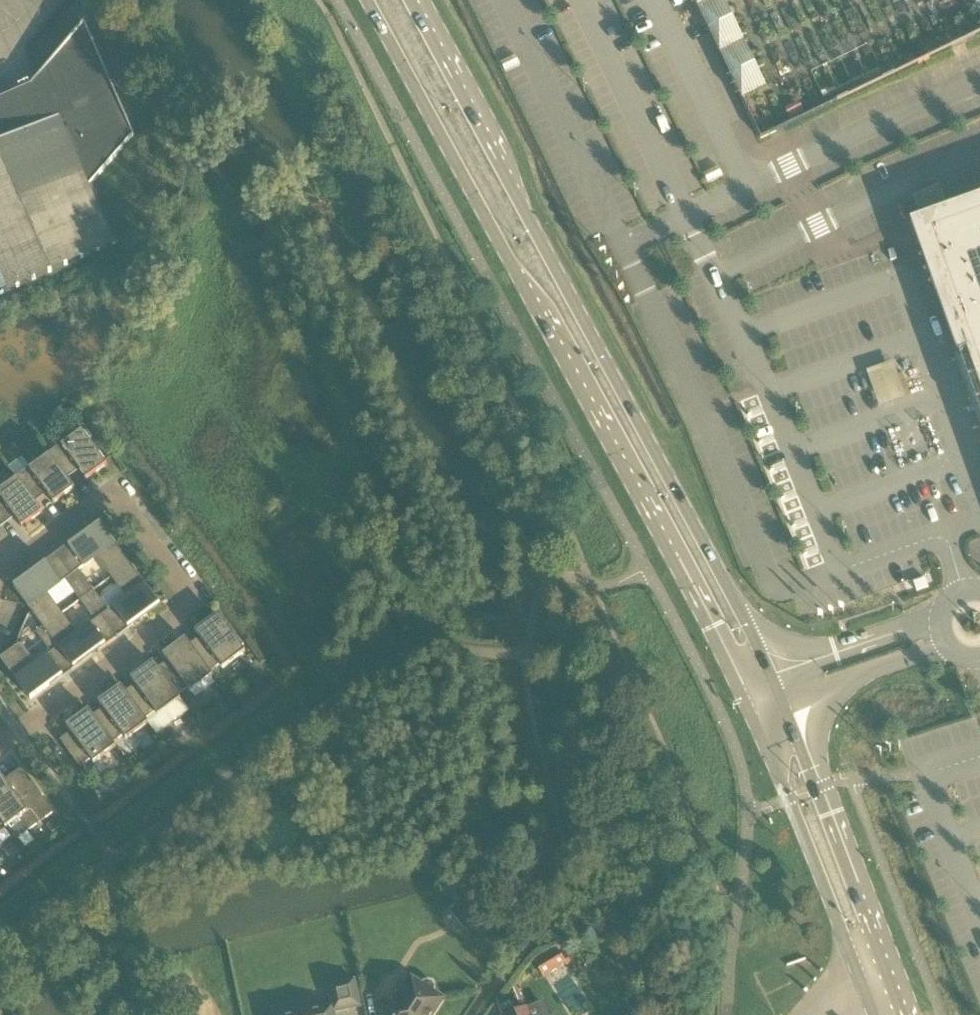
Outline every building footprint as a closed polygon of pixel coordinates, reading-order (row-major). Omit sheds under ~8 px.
[(30,86),(0,99),(0,296),(116,245),(122,243),(117,232),(94,181),(134,135),(115,91),(85,22),(30,86)] [(919,219),(967,354),(958,357),(979,419),(979,197),(919,219)] [(879,404),(906,397),(897,362),(870,368),(879,404)] [(45,418),(53,429),(69,418),(61,407),(45,418)] [(87,480),(107,465),(82,431),(63,446),(62,444),(49,453),(65,475),(77,467),(87,480)] [(75,489),(65,475),(49,453),(48,454),(49,456),(31,469),(30,468),(17,477),(33,499),(45,490),(55,504),(75,489)] [(33,499),(17,477),(16,478),(17,479),(0,492),(0,523),(12,514),(22,528),(43,513),(33,499)] [(80,538),(57,555),(87,596),(94,590),(79,571),(84,567),(97,558),(112,577),(131,564),(101,523),(81,537),(81,536),(80,537),(80,538)] [(44,627),(63,614),(48,594),(66,581),(80,601),(87,596),(57,555),(34,572),(33,571),(32,572),(33,573),(14,587),(43,627),(44,627)] [(160,604),(131,564),(112,577),(126,597),(109,610),(94,590),(87,596),(117,636),(140,619),(141,620),(142,620),(141,619),(160,604)] [(87,596),(80,601),(95,620),(77,633),(63,614),(44,627),(72,666),(74,668),(93,654),(94,655),(95,654),(94,653),(117,636),(87,596)] [(193,648),(211,672),(220,665),(223,669),(246,652),(242,647),(244,645),(231,627),(229,629),(221,619),(207,629),(204,625),(196,632),(203,641),(193,648)] [(72,666),(44,627),(43,627),(37,632),(51,653),(48,655),(34,665),(19,645),(0,659),(31,700),(50,685),(51,686),(52,686),(51,684),(63,676),(61,674),(72,666)] [(211,672),(193,648),(189,643),(175,653),(172,649),(163,655),(170,665),(161,672),(178,696),(188,689),(191,693),(214,676),(211,672)] [(178,696),(161,672),(157,666),(143,677),(140,673),(131,679),(138,689),(128,695),(146,720),(156,713),(159,716),(181,700),(178,696)] [(146,720),(128,695),(124,690),(111,700),(108,696),(99,703),(106,712),(96,719),(114,743),(123,736),(126,740),(149,723),(146,720)] [(114,743),(96,719),(92,714),(78,724),(75,720),(67,726),(74,736),(63,744),(80,768),(91,760),(94,764),(117,747),(114,743)] [(54,814),(55,813),(25,772),(8,784),(1,774),(0,775),(0,821),(3,825),(6,828),(20,818),(30,831),(54,814)] [(53,833),(60,828),(56,821),(48,827),(53,833)] [(566,963),(556,947),(533,962),(543,978),(566,963)] [(629,967),(635,979),(644,975),(639,962),(629,967)] [(382,1014),(432,1014),(443,999),(434,994),(436,987),(432,982),(425,981),(420,985),(412,979),(403,993),(400,992),(392,997),(393,1002),(380,1005),(382,1014)] [(335,1013),(361,1007),(355,980),(328,986),(332,1006),(302,1012),(300,1002),(271,1008),(273,1014),(335,1014),(335,1013)]
